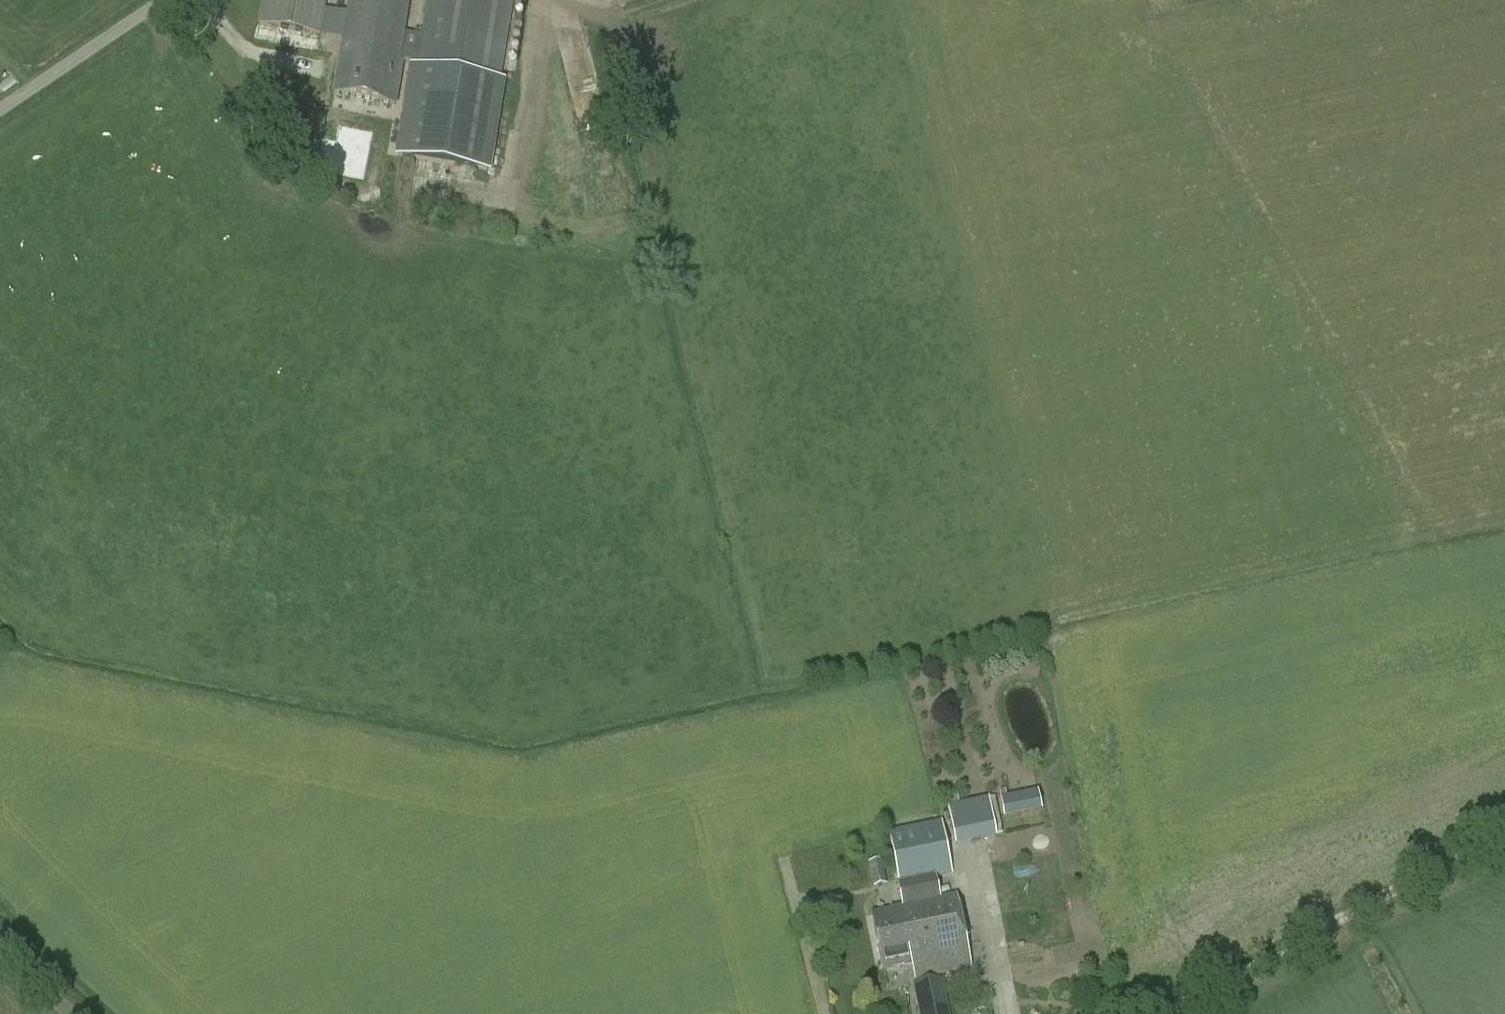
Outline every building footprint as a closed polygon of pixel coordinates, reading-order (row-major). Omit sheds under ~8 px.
[(261,28),(322,38),(327,0),(265,0),(261,28)] [(1042,788),(1004,796),(1008,817),(1047,808),(1042,788)] [(951,807),(962,846),(1003,835),(992,796),(951,807)] [(937,879),(952,876),(942,823),(889,834),(904,908),(890,910),(891,912),(872,916),(883,970),(904,966),(913,964),(916,980),(971,969),(965,941),(967,941),(960,910),(960,911),(956,895),(940,898),(937,879)] [(881,861),(868,864),(873,888),(886,885),(881,861)] [(915,987),(920,1010),(945,1005),(941,982),(915,987)]
